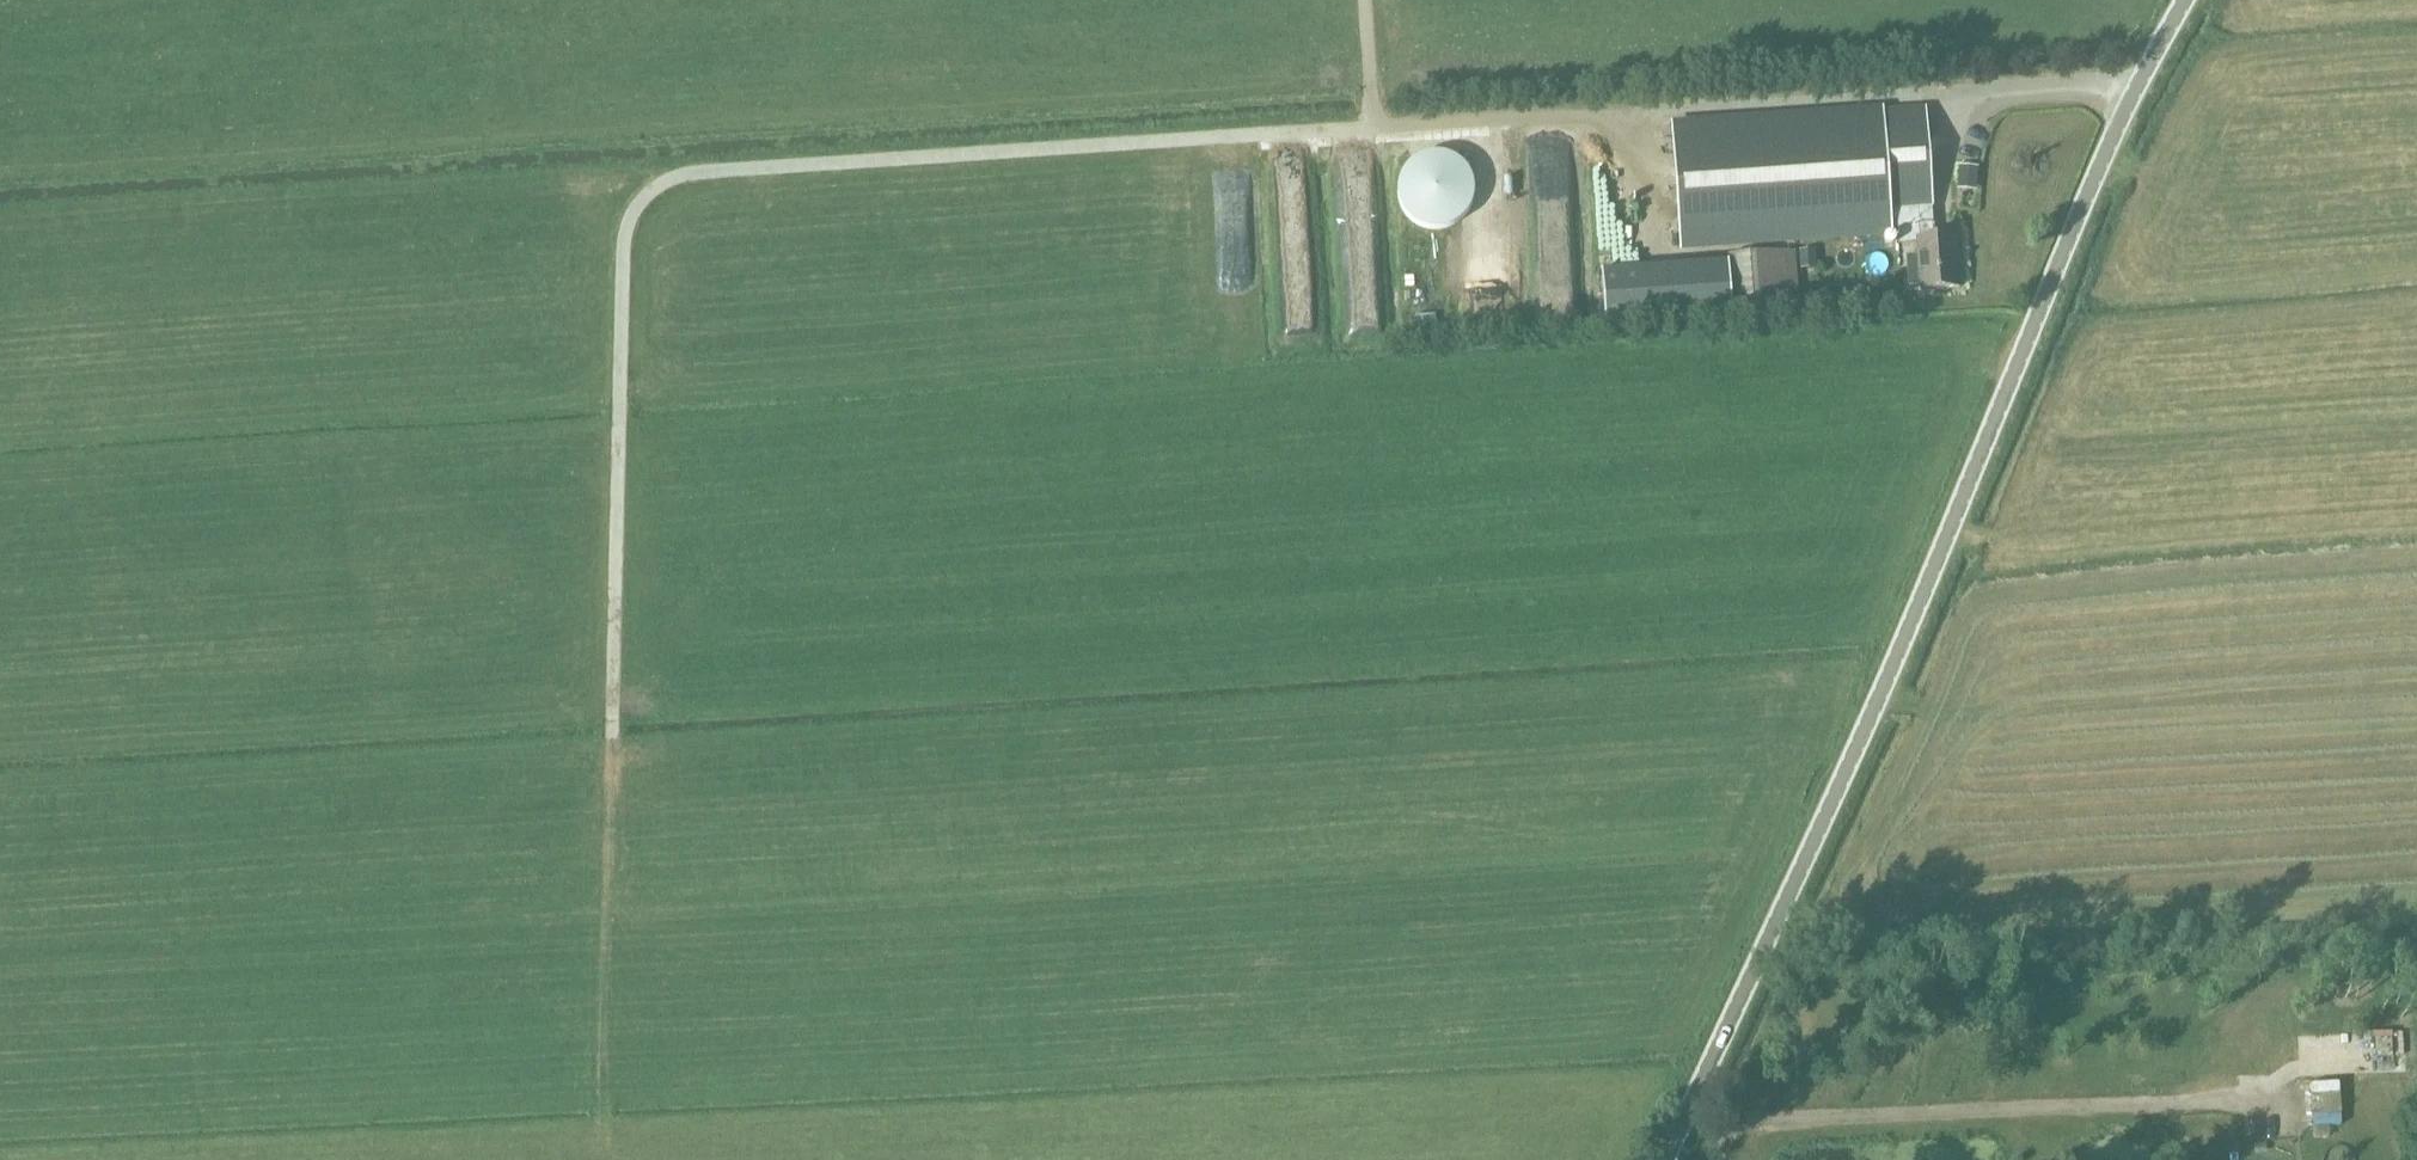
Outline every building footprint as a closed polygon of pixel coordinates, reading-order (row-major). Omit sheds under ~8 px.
[(1898,245),(1918,244),(1922,291),(1959,288),(1957,262),(1954,262),(1952,238),(1934,240),(1926,107),(1673,124),(1681,247),(1893,231),(1892,213),(1896,213),(1898,245)] [(1571,314),(1564,152),(1534,153),(1540,315),(1571,314)] [(1427,229),(1435,230),(1443,229),(1450,227),(1457,223),(1463,218),(1468,211),(1472,204),(1473,197),(1473,189),(1472,181),(1469,173),(1464,167),(1458,161),(1451,157),(1444,155),(1436,154),(1428,155),(1420,157),(1413,161),(1407,166),(1403,172),(1399,180),(1398,187),(1397,195),(1399,203),(1402,211),(1407,217),(1413,222),(1419,227),(1427,229)] [(1960,166),(1959,186),(1978,188),(1980,167),(1960,166)] [(1728,262),(1601,270),(1605,329),(1801,315),(1797,252),(1728,257),(1728,262)]
